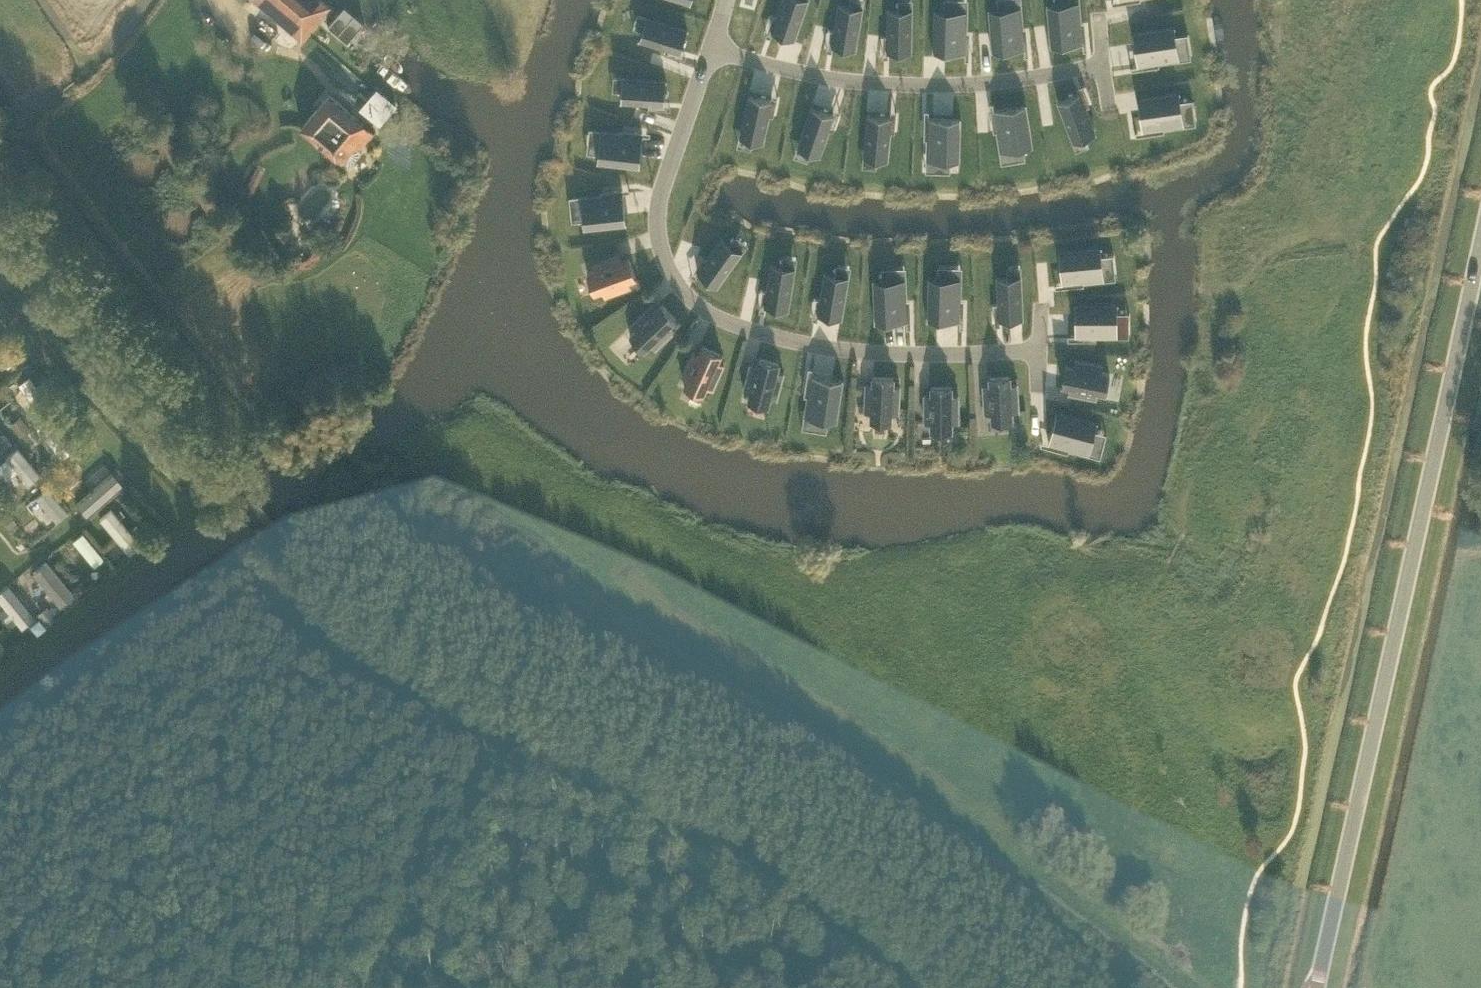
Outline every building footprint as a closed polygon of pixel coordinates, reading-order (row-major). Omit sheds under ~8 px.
[(318,0),(259,0),(259,1),(306,46),(334,16),(318,0)] [(772,30),(795,38),(808,0),(782,0),(772,30)] [(346,4),(329,24),(348,41),(365,21),(346,4)] [(839,4),(832,44),(856,48),(862,8),(839,4)] [(1079,4),(1048,7),(1052,45),(1083,42),(1079,4)] [(888,9),(888,50),(912,50),(912,9),(888,9)] [(1021,9),(990,11),(993,50),(1024,47),(1021,9)] [(936,12),(935,50),(966,51),(967,13),(936,12)] [(648,17),(641,40),(681,52),(687,29),(648,17)] [(1172,27),(1134,33),(1139,63),(1176,57),(1172,27)] [(320,52),(329,61),(340,49),(330,41),(320,52)] [(625,77),(624,101),(664,104),(666,80),(625,77)] [(376,89),(362,105),(380,120),(394,104),(376,89)] [(1081,92),(1059,100),(1073,138),(1096,130),(1081,92)] [(1176,92),(1139,99),(1143,129),(1181,123),(1176,92)] [(330,93),(301,127),(326,148),(327,148),(343,161),(344,160),(348,163),(352,162),(359,153),(359,148),(356,146),(357,144),(360,146),(373,131),(330,93)] [(750,94),(741,134),(765,139),(774,99),(750,94)] [(1026,104),(995,109),(1002,147),(1032,142),(1026,104)] [(812,106),(799,145),(822,152),(835,114),(812,106)] [(869,114),(865,155),(889,156),(893,116),(869,114)] [(930,117),(929,155),(960,156),(961,119),(930,117)] [(644,134),(605,130),(602,161),(640,165),(644,134)] [(256,165),(244,190),(252,194),(264,169),(256,165)] [(623,191),(585,195),(588,226),(627,222),(623,191)] [(722,237),(698,271),(717,285),(741,251),(722,237)] [(1098,247),(1061,250),(1063,281),(1101,278),(1098,247)] [(629,279),(637,276),(630,257),(622,260),(620,253),(594,263),(596,269),(588,272),(595,292),(603,289),(605,295),(631,286),(629,279)] [(771,264),(765,304),(788,308),(795,267),(771,264)] [(825,272),(818,313),(842,317),(848,276),(825,272)] [(1021,276),(997,277),(998,318),(1023,317),(1021,276)] [(930,280),(929,318),(959,319),(960,281),(930,280)] [(905,282),(874,282),(876,320),(907,319),(905,282)] [(671,323),(677,318),(663,303),(657,309),(652,304),(632,323),(637,328),(631,334),(645,349),(651,343),(656,347),(676,328),(671,323)] [(1076,303),(1076,334),(1114,334),(1115,303),(1076,303)] [(723,353),(701,344),(698,351),(693,349),(682,375),(686,377),(683,386),(704,395),(708,387),(714,389),(725,363),(719,360),(723,353)] [(778,370),(780,362),(760,357),(758,364),(751,363),(744,389),(751,391),(748,399),(768,405),(771,396),(777,398),(784,371),(778,370)] [(1074,365),(1067,363),(1063,384),(1070,385),(1069,392),(1096,397),(1098,390),(1106,392),(1110,372),(1101,370),(1103,364),(1076,358),(1074,365)] [(40,403),(52,393),(31,367),(19,376),(40,403)] [(812,374),(806,412),(837,417),(843,379),(812,374)] [(894,384),(894,376),(874,375),(873,383),(866,383),(865,410),(872,411),(871,420),(892,421),(892,412),(899,412),(900,385),(894,384)] [(1011,383),(1011,375),(990,376),(990,384),(984,384),(985,412),(992,412),(993,420),(1013,419),(1013,410),(1019,410),(1018,382),(1011,383)] [(952,393),(952,385),(932,385),(932,393),(925,393),(925,421),(932,421),(932,430),(952,430),(952,421),(959,421),(959,393),(952,393)] [(1057,411),(1049,441),(1086,451),(1094,421),(1057,411)] [(48,412),(37,421),(63,452),(74,443),(48,412)] [(10,471),(17,464),(32,480),(45,469),(18,439),(0,455),(0,460),(10,471)] [(62,469),(68,480),(80,473),(74,462),(62,469)] [(115,463),(78,494),(88,506),(125,476),(115,463)] [(45,484),(34,493),(53,516),(64,507),(45,484)] [(113,500),(100,512),(130,545),(143,534),(113,500)] [(73,532),(94,559),(106,550),(85,523),(73,532)] [(33,563),(62,598),(77,586),(48,550),(33,563)] [(0,583),(0,588),(18,608),(29,599),(8,575),(0,583)] [(27,602),(19,610),(32,620),(39,612),(27,602)]
